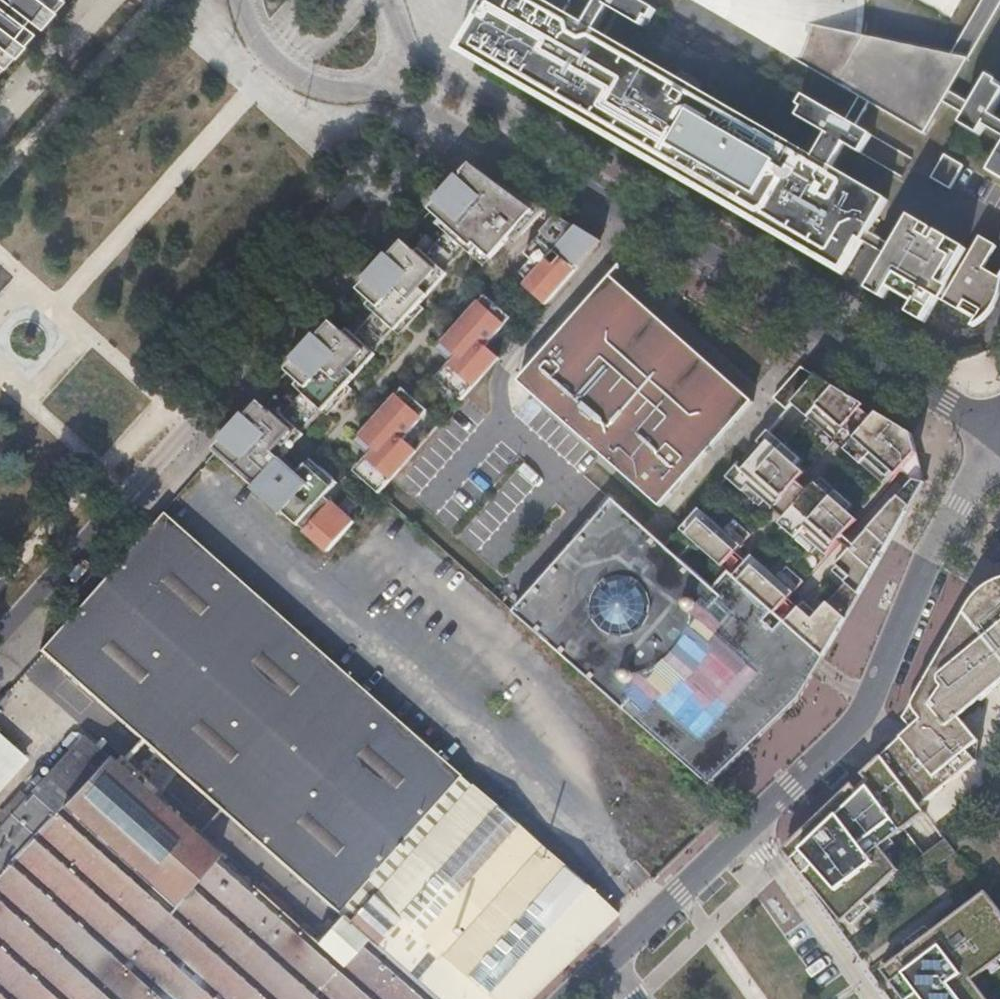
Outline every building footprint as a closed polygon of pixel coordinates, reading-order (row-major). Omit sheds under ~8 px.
[(10,54),(0,46),(7,37),(9,36),(19,44),(30,32),(20,24),(24,18),(35,26),(40,21),(30,13),(39,2),(49,10),(58,0),(0,0),(0,65),(10,54)] [(476,17),(479,19),(461,50),(842,271),(860,240),(864,242),(864,241),(869,233),(888,200),(831,167),(815,158),(596,31),(609,8),(646,29),(657,10),(639,0),(486,0),(476,17)] [(992,117),(999,103),(999,83),(990,77),(973,105),(950,92),(969,60),(951,55),(860,36),(862,22),(863,10),(864,0),(692,0),(860,97),(870,103),(925,135),(944,103),(967,116),(962,125),(981,136),(986,127),(999,135),(999,122),(992,117)] [(950,18),(961,0),(919,0),(950,18)] [(951,55),(969,60),(999,7),(999,0),(983,0),(951,55)] [(49,10),(39,2),(30,13),(40,21),(49,10)] [(10,54),(19,44),(9,36),(7,37),(0,46),(10,54)] [(805,96),(794,115),(828,134),(845,144),(862,154),(873,135),(856,126),(846,120),(805,96)] [(860,97),(846,120),(856,126),(870,103),(860,97)] [(845,144),(828,134),(815,158),(831,167),(845,144)] [(945,154),(931,178),(950,189),(964,166),(945,154)] [(990,173),(999,178),(999,156),(990,173)] [(327,550),(353,521),(325,495),(338,481),(311,457),(301,469),(282,452),(324,405),(332,412),(352,389),(345,383),(397,325),(404,332),(425,309),(417,303),(469,246),(477,253),(492,237),(493,238),(495,236),(506,245),(528,219),(515,207),(523,199),(500,185),(496,190),(470,167),(431,211),(443,222),(439,226),(447,233),(427,255),(419,248),(415,252),(404,242),(359,291),(371,302),(368,306),(375,312),(355,335),(347,328),(343,332),(332,322),(287,371),(299,382),(296,386),(303,393),(283,415),(275,408),(272,412),(260,401),(217,448),(233,463),(231,465),(327,550)] [(870,291),(885,300),(891,288),(916,303),(909,314),(925,323),(939,299),(960,311),(961,309),(977,318),(972,327),(973,327),(983,321),(988,315),(993,310),(996,303),(999,296),(999,293),(999,278),(984,269),(998,248),(981,237),(964,266),(959,263),(967,249),(939,233),(934,242),(930,240),(935,231),(912,218),(895,247),(890,257),(870,291)] [(544,307),(599,245),(575,230),(568,238),(553,224),(525,256),(531,261),(517,275),(527,284),(523,289),(544,307)] [(895,247),(869,233),(864,241),(890,257),(895,247)] [(611,276),(518,382),(600,454),(661,508),(754,402),(611,276)] [(496,361),(499,358),(486,347),(511,319),(487,297),(440,350),(456,364),(440,382),(461,400),(496,361)] [(774,398),(787,410),(817,376),(801,367),(774,398)] [(817,376),(793,403),(835,440),(836,440),(860,412),(866,405),(817,376)] [(391,480),(417,451),(404,440),(429,412),(405,390),(358,443),(374,457),(358,475),(379,494),(391,480)] [(860,412),(836,440),(846,449),(858,436),(871,421),(860,412)] [(913,434),(878,413),(858,436),(846,449),(845,450),(883,482),(898,465),(903,469),(918,453),(913,434)] [(801,459),(768,431),(758,442),(764,447),(743,470),(738,465),(727,477),(760,506),(765,500),(774,509),(775,508),(798,482),(805,473),(796,465),(801,459)] [(785,517),(780,524),(812,552),(817,546),(826,554),(858,519),(848,511),(853,506),(821,477),(809,491),(785,517)] [(798,482),(775,508),(785,517),(809,491),(798,482)] [(916,498),(908,492),(901,502),(910,508),(916,498)] [(666,547),(613,501),(523,602),(519,598),(509,609),(624,708),(712,787),(800,698),(813,676),(824,658),(786,624),(781,620),(732,577),(728,573),(714,589),(680,559),(666,547)] [(680,559),(694,543),(728,573),(737,563),(731,558),(750,535),(734,521),(724,532),(699,510),(666,547),(680,559)] [(345,922),(467,784),(161,513),(39,651),(345,922)] [(804,603),(786,624),(824,658),(902,522),(891,515),(874,534),(869,530),(832,572),(845,584),(818,615),(804,603)] [(751,556),(732,577),(781,620),(791,608),(785,602),(803,582),(786,567),(776,579),(751,556)] [(882,755),(914,797),(937,780),(936,778),(947,769),(949,772),(973,754),(964,744),(976,734),(958,708),(980,692),(982,695),(999,682),(999,577),(993,580),(985,586),(978,593),(973,599),(904,718),(912,728),(917,733),(903,739),(902,737),(882,755)] [(106,754),(83,733),(0,824),(0,870),(106,754)] [(964,744),(973,754),(976,734),(964,744)] [(0,736),(0,787),(26,758),(0,736)] [(618,916),(531,838),(407,976),(362,937),(340,963),(106,754),(0,870),(0,998),(531,998),(618,916)] [(914,797),(882,755),(784,848),(843,922),(902,866),(879,843),(889,836),(891,839),(926,812),(914,797)] [(936,778),(937,780),(949,772),(947,769),(936,778)] [(407,976),(531,838),(469,782),(467,784),(345,922),(362,937),(407,976)] [(944,836),(922,853),(932,867),(955,850),(944,836)] [(881,969),(904,998),(988,998),(972,978),(999,957),(999,910),(985,890),(881,969)]
